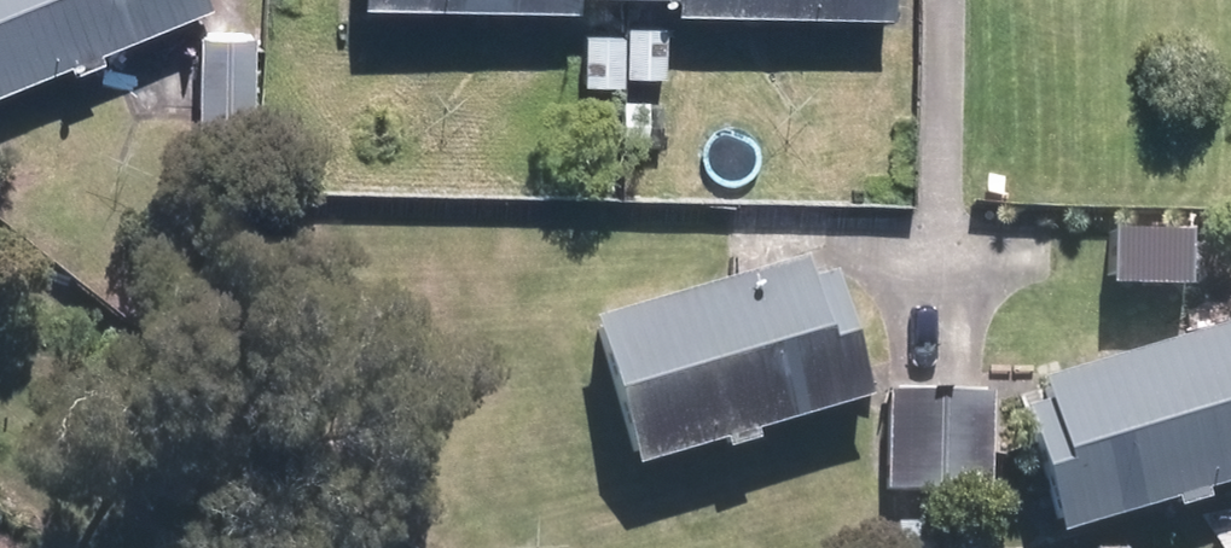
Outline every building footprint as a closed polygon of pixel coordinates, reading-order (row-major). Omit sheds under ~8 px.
[(221,1),(221,0),(0,0),(0,92),(81,59),(87,67),(116,55),(113,46),(221,1)] [(905,10),(905,0),(688,0),(688,4),(905,10)] [(661,71),(660,23),(620,24),(620,71),(661,71)] [(268,29),(212,28),(212,128),(268,127),(268,35),(268,29)] [(618,32),(578,31),(577,79),(617,82),(618,32)] [(746,427),(862,393),(826,271),(802,278),(795,254),(584,315),(628,462),(719,444),(749,436),(746,427)] [(1052,530),(1167,495),(1169,504),(1201,495),(1198,486),(1230,476),(1230,316),(1031,375),(1037,398),(1014,405),(1052,530)] [(932,487),(933,389),(881,388),(880,488),(932,487)] [(933,389),(932,487),(985,488),(986,388),(933,389)] [(930,519),(891,521),(891,547),(931,547),(930,519)]
